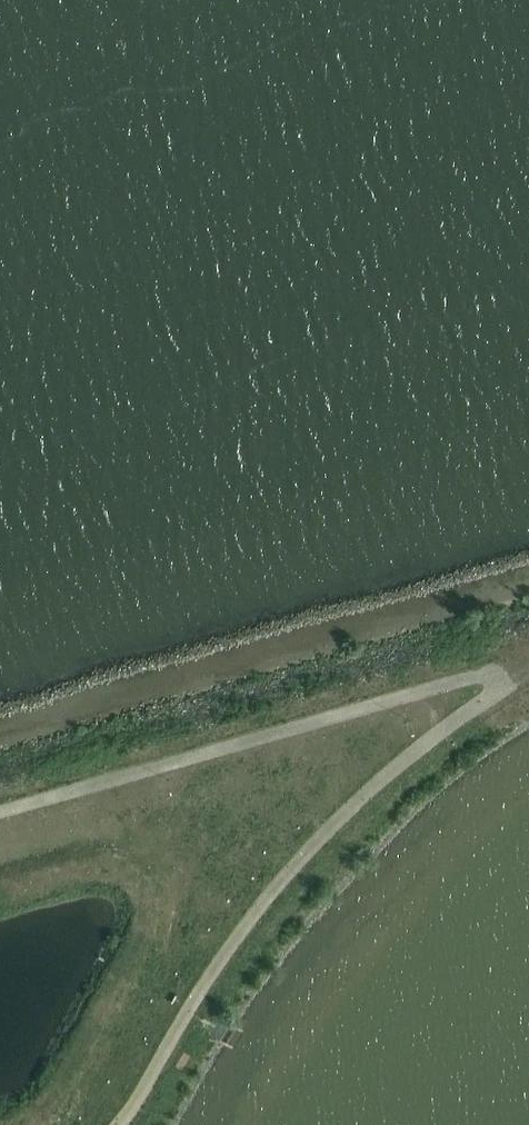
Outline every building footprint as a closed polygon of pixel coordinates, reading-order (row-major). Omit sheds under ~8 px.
[(228,1026),(237,1014),(223,1003),(214,1015),(228,1026)]
